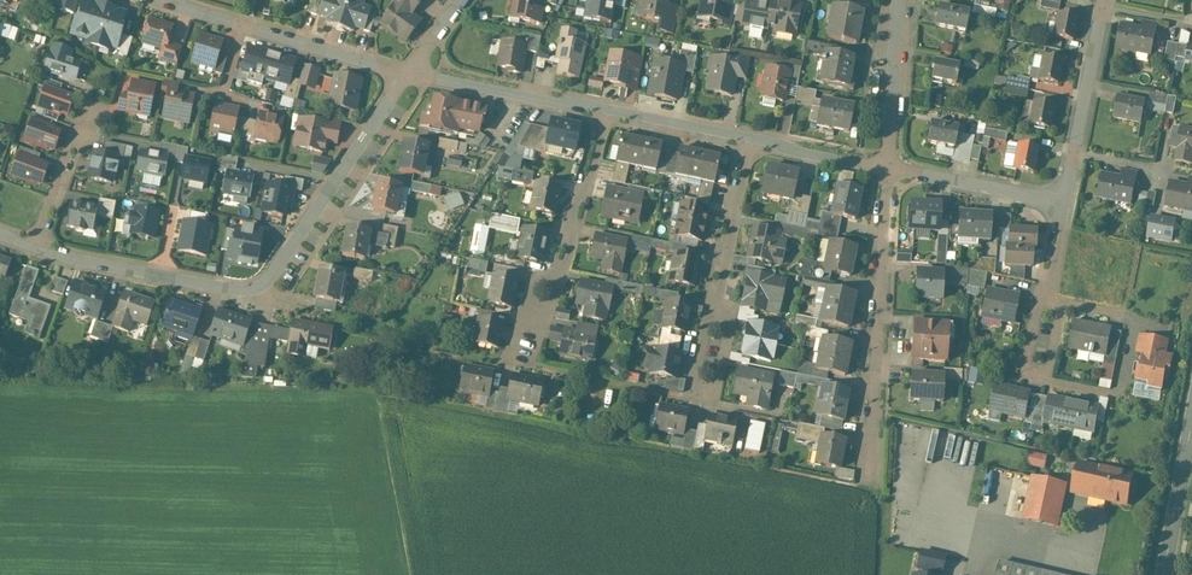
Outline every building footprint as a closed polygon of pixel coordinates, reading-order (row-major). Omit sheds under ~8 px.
[(53,0),(47,0),(44,9),(54,12),(55,9),(57,1),(53,0)] [(58,2),(57,1),(55,9),(73,14),(78,0),(58,0),(58,2)] [(317,0),(314,0),(307,13),(319,17),(319,16),(323,2),(317,0)] [(356,0),(324,0),(323,2),(319,16),(327,19),(325,23),(353,32),(355,27),(362,30),(363,30),(368,16),(370,10),(362,7),(363,2),(356,0)] [(393,4),(395,6),(393,8),(390,8),(386,13),(387,17),(381,25),(397,37),(399,34),(406,40),(420,22),(411,15),(416,7),(417,7),(422,0),(395,0),(393,4)] [(531,0),(514,0),(511,15),(520,17),(519,20),(534,23),(536,12),(541,13),(543,3),(543,2),(534,1),(531,0)] [(610,0),(584,0),(580,19),(612,25),(617,1),(610,0)] [(637,10),(646,12),(645,18),(661,21),(664,5),(665,0),(639,0),(637,10)] [(699,15),(709,17),(709,19),(717,21),(717,24),(720,25),(724,3),(725,0),(702,0),(699,15)] [(748,0),(739,0),(735,18),(767,24),(770,4),(748,0)] [(840,0),(829,0),(827,6),(832,7),(846,9),(848,1),(840,0)] [(118,11),(96,4),(95,5),(86,2),(86,1),(85,1),(79,23),(75,22),(71,35),(99,44),(98,48),(99,49),(100,44),(116,49),(120,35),(122,29),(120,28),(125,13),(124,13),(124,14),(117,12),(118,11)] [(733,5),(724,3),(720,25),(729,27),(733,5)] [(798,9),(770,4),(767,24),(778,26),(778,29),(793,32),(798,9)] [(676,7),(664,5),(661,21),(658,33),(671,35),(676,7)] [(993,9),(972,5),(970,13),(991,17),(993,9)] [(969,11),(939,6),(935,26),(965,31),(969,11)] [(846,9),(832,7),(826,37),(855,43),(861,12),(846,9)] [(541,13),(536,12),(534,23),(540,24),(542,13),(541,13)] [(1077,17),(1058,14),(1053,37),(1073,40),(1077,17)] [(368,16),(363,30),(362,30),(362,31),(370,33),(375,18),(368,16)] [(382,20),(375,18),(372,27),(377,28),(382,20)] [(1156,22),(1141,20),(1140,28),(1154,31),(1156,22)] [(164,24),(160,22),(158,23),(149,21),(149,22),(148,22),(145,24),(144,28),(145,32),(146,32),(143,43),(144,43),(145,41),(155,44),(155,47),(162,49),(165,50),(167,44),(172,27),(164,25),(164,24)] [(1154,31),(1140,28),(1139,31),(1121,28),(1122,23),(1120,23),(1115,48),(1150,54),(1154,31)] [(0,24),(0,33),(8,36),(11,28),(0,24)] [(575,32),(561,30),(559,43),(557,42),(556,45),(561,46),(558,58),(545,55),(543,63),(544,64),(558,67),(557,73),(579,78),(585,45),(573,43),(575,32)] [(540,37),(519,33),(517,44),(525,45),(524,51),(537,53),(540,37)] [(132,39),(120,35),(116,49),(120,50),(118,55),(126,57),(132,39)] [(222,42),(200,36),(192,63),(202,66),(203,63),(214,66),(219,51),(222,42)] [(517,44),(502,41),(498,66),(509,68),(508,71),(520,73),(522,61),(524,62),(525,54),(524,54),(524,51),(525,45),(517,44)] [(836,48),(806,41),(803,54),(823,58),(824,53),(834,55),(836,48)] [(1179,44),(1167,41),(1164,58),(1175,60),(1179,44)] [(943,43),(942,52),(952,53),(953,45),(943,43)] [(181,48),(167,44),(165,50),(162,49),(159,60),(175,65),(181,48)] [(79,64),(63,59),(66,51),(54,47),(51,55),(46,68),(45,71),(52,74),(53,74),(62,77),(62,76),(74,80),(79,64)] [(296,62),(250,48),(242,71),(251,73),(247,82),(262,87),(264,78),(288,85),(291,78),(296,62)] [(228,54),(219,51),(214,66),(212,72),(221,75),(228,54)] [(697,54),(681,51),(678,65),(683,66),(682,72),(693,75),(697,54)] [(983,55),(968,52),(966,59),(981,62),(983,55)] [(545,55),(537,53),(535,69),(542,70),(544,64),(543,63),(545,55)] [(834,55),(824,53),(823,58),(823,61),(821,60),(820,65),(822,65),(819,83),(833,85),(833,87),(852,90),(855,76),(850,75),(852,59),(834,55)] [(642,61),(611,54),(605,82),(620,85),(619,87),(627,89),(628,86),(636,88),(635,91),(636,91),(642,61)] [(750,58),(736,55),(734,62),(737,62),(734,76),(746,78),(750,58)] [(734,62),(711,57),(708,70),(713,71),(711,80),(716,81),(714,92),(730,96),(734,76),(737,62),(734,62)] [(1062,61),(1043,57),(1038,81),(1057,84),(1062,61)] [(678,65),(656,61),(653,75),(658,76),(654,96),(677,101),(682,72),(683,66),(678,65)] [(958,66),(936,61),(932,79),(944,82),(955,84),(958,66)] [(801,66),(784,63),(783,70),(790,72),(788,82),(797,84),(801,66)] [(52,74),(45,71),(46,68),(37,65),(34,75),(41,78),(51,81),(53,74),(52,74)] [(319,71),(303,67),(299,80),(300,80),(299,82),(315,86),(319,71)] [(783,70),(766,67),(763,86),(760,88),(759,93),(761,96),(764,96),(774,98),(775,99),(776,101),(782,102),(784,100),(788,82),(790,72),(783,70)] [(0,74),(0,84),(7,86),(10,78),(0,74)] [(360,80),(335,76),(329,106),(355,111),(360,80)] [(51,81),(41,78),(38,86),(45,89),(59,94),(62,86),(51,81)] [(299,80),(291,78),(288,85),(285,98),(294,101),(299,82),(299,80)] [(1029,82),(1006,78),(1005,85),(1027,89),(1029,82)] [(180,84),(163,80),(160,98),(164,99),(165,96),(167,97),(168,93),(178,94),(180,84)] [(153,86),(132,82),(129,96),(120,102),(119,112),(137,115),(138,111),(149,113),(153,96),(151,96),(153,86)] [(1027,89),(1005,85),(1003,93),(1026,98),(1027,89)] [(815,92),(797,88),(794,104),(820,109),(821,101),(814,100),(815,92)] [(59,94),(45,89),(40,102),(48,105),(43,118),(53,121),(56,123),(60,113),(66,116),(73,99),(59,94)] [(1168,96),(1151,92),(1149,102),(1166,105),(1168,96)] [(178,94),(168,93),(167,97),(163,119),(189,124),(194,97),(178,94)] [(1145,100),(1117,94),(1113,116),(1141,122),(1145,100)] [(774,98),(764,96),(762,105),(773,107),(775,99),(774,98)] [(1177,97),(1168,96),(1166,105),(1165,111),(1173,113),(1177,97)] [(463,105),(434,99),(432,109),(428,108),(426,118),(422,117),(420,128),(429,130),(432,128),(440,130),(440,132),(441,132),(441,131),(451,133),(451,134),(457,135),(458,131),(474,134),(475,130),(477,130),(478,124),(480,125),(481,118),(484,119),(486,110),(463,105)] [(834,103),(821,100),(821,101),(820,109),(817,124),(827,126),(826,127),(847,131),(852,106),(841,104),(841,105),(834,104),(834,103)] [(1052,105),(1034,102),(1029,126),(1048,129),(1052,105)] [(237,110),(216,105),(210,133),(220,135),(221,132),(232,134),(234,134),(236,118),(237,110)] [(43,118),(34,114),(31,122),(50,129),(53,121),(43,118)] [(282,119),(260,115),(258,123),(256,135),(265,137),(265,138),(268,142),(274,143),(278,140),(282,119)] [(340,120),(322,117),(320,124),(329,125),(327,138),(336,140),(340,120)] [(245,120),(236,118),(234,134),(232,134),(231,139),(241,141),(245,120)] [(258,123),(245,120),(241,141),(255,144),(256,135),(258,123)] [(320,124),(300,120),(294,147),(323,153),(327,138),(329,125),(320,124)] [(579,127),(551,121),(549,130),(545,146),(546,146),(547,145),(562,148),(562,149),(574,152),(579,127)] [(50,129),(31,122),(24,141),(36,146),(47,150),(47,148),(54,151),(60,133),(50,129)] [(957,128),(931,123),(927,143),(953,148),(957,128)] [(523,124),(505,151),(505,153),(511,157),(505,167),(513,170),(518,171),(523,148),(517,147),(530,125),(523,124)] [(549,130),(530,125),(517,147),(523,148),(545,153),(546,146),(545,146),(549,130)] [(1180,126),(1176,147),(1177,148),(1175,159),(1191,162),(1191,158),(1191,128),(1180,126)] [(1008,132),(985,128),(983,136),(1006,140),(1008,132)] [(648,142),(622,136),(617,164),(618,165),(631,167),(632,164),(643,167),(648,142)] [(458,143),(439,139),(437,149),(456,153),(458,143)] [(662,145),(648,142),(643,167),(657,170),(661,150),(662,145)] [(428,147),(406,143),(400,172),(419,176),(421,167),(424,167),(428,147)] [(967,145),(960,144),(958,156),(964,157),(967,145)] [(981,147),(973,145),(971,158),(978,160),(981,147)] [(1036,149),(1019,145),(1014,168),(1032,172),(1036,149)] [(40,155),(20,148),(17,157),(37,164),(40,155)] [(676,168),(675,174),(688,176),(693,152),(680,149),(679,153),(676,168)] [(167,155),(136,150),(132,174),(164,179),(167,155)] [(670,151),(661,150),(658,164),(667,166),(670,151)] [(679,153),(670,151),(667,166),(676,168),(679,153)] [(117,156),(92,152),(87,179),(112,184),(117,156)] [(706,155),(693,152),(688,176),(702,179),(706,155)] [(719,157),(706,155),(702,179),(701,183),(713,185),(714,185),(719,157)] [(37,164),(17,157),(11,176),(24,180),(34,184),(35,182),(41,185),(48,168),(37,164)] [(327,174),(329,158),(314,157),(312,173),(327,174)] [(184,159),(179,183),(206,189),(211,164),(184,159)] [(631,167),(618,165),(614,182),(627,185),(631,167)] [(1135,170),(1121,167),(1119,176),(1120,177),(1133,179),(1135,170)] [(227,168),(222,192),(249,198),(254,173),(227,168)] [(796,174),(769,169),(764,192),(780,195),(780,199),(791,201),(792,196),(796,174)] [(518,171),(513,170),(511,182),(511,181),(512,179),(531,182),(533,174),(518,171)] [(1120,179),(1100,175),(1096,195),(1129,202),(1133,179),(1120,177),(1120,179)] [(292,188),(266,183),(260,213),(281,218),(283,207),(288,209),(292,188)] [(431,186),(412,183),(411,192),(429,196),(431,186)] [(560,188),(536,183),(530,210),(554,216),(560,188)] [(713,185),(701,183),(699,190),(711,192),(713,185)] [(401,188),(378,184),(372,211),(396,215),(401,188)] [(650,190),(629,185),(627,194),(643,197),(648,198),(650,190)] [(1168,185),(1165,206),(1191,210),(1191,187),(1189,186),(1189,188),(1168,185)] [(458,186),(446,191),(451,203),(463,198),(458,186)] [(861,191),(837,186),(831,214),(831,215),(841,217),(855,220),(861,191)] [(711,192),(699,190),(697,200),(709,202),(711,192)] [(1156,191),(1149,190),(1146,204),(1153,205),(1156,191)] [(643,197),(627,194),(626,195),(607,191),(602,215),(614,218),(615,214),(638,219),(643,197)] [(811,199),(792,196),(791,201),(789,212),(807,216),(811,199)] [(115,204),(70,197),(65,228),(94,233),(96,218),(112,220),(115,204)] [(156,203),(138,200),(136,209),(154,212),(156,203)] [(940,206),(911,204),(909,229),(938,232),(940,206)] [(708,210),(683,205),(682,211),(679,213),(677,220),(706,226),(707,222),(705,221),(703,219),(706,217),(708,210)] [(136,209),(135,216),(131,215),(129,225),(133,226),(131,234),(154,238),(158,213),(154,212),(136,209)] [(841,217),(831,215),(831,214),(822,212),(818,232),(837,235),(841,217)] [(500,216),(491,214),(490,224),(498,225),(500,216)] [(991,216),(959,214),(957,246),(971,247),(972,240),(989,241),(991,216)] [(1011,215),(998,214),(997,229),(1009,230),(1009,229),(1010,229),(1011,215)] [(184,218),(178,249),(206,255),(212,223),(184,218)] [(521,221),(507,218),(505,227),(519,230),(521,221)] [(1175,223),(1152,218),(1148,235),(1148,237),(1171,242),(1173,234),(1175,223)] [(706,226),(677,220),(676,228),(678,231),(676,237),(701,242),(702,235),(701,232),(703,231),(705,231),(706,226)] [(809,230),(774,223),(772,232),(780,234),(779,236),(807,242),(809,230)] [(398,228),(383,225),(382,234),(389,236),(386,247),(394,248),(398,228)] [(474,225),(472,253),(486,254),(488,226),(474,225)] [(370,232),(347,228),(342,256),(354,258),(354,257),(364,259),(364,258),(361,257),(362,248),(365,249),(366,241),(377,243),(376,245),(386,247),(389,236),(382,234),(382,235),(370,233),(370,232)] [(772,232),(756,228),(752,246),(750,246),(747,259),(773,265),(779,236),(780,234),(772,232)] [(262,234),(237,229),(234,246),(230,246),(227,260),(239,262),(238,264),(250,267),(253,252),(258,252),(262,234)] [(1010,229),(1009,229),(1009,230),(1008,247),(1006,247),(1032,249),(1035,249),(1036,231),(1010,229)] [(547,235),(525,230),(518,259),(543,264),(545,252),(544,251),(547,235)] [(837,235),(818,232),(809,230),(808,239),(829,243),(829,242),(836,244),(837,235)] [(627,242),(595,235),(590,257),(605,260),(602,271),(619,275),(621,263),(622,264),(627,242)] [(947,236),(938,235),(936,252),(946,253),(947,236)] [(652,240),(632,236),(630,244),(650,248),(652,240)] [(673,244),(652,240),(650,248),(671,253),(673,244)] [(836,244),(829,242),(823,271),(823,272),(831,274),(835,274),(850,277),(855,248),(836,244)] [(1032,249),(1006,247),(1005,265),(1010,266),(1024,266),(1031,267),(1032,249)] [(701,259),(676,254),(670,283),(695,289),(695,287),(693,286),(697,270),(699,270),(701,259)] [(0,258),(0,280),(4,282),(11,262),(0,258)] [(995,259),(979,258),(978,272),(994,275),(995,259)] [(488,263),(469,259),(466,270),(486,274),(488,263)] [(817,263),(803,260),(800,277),(804,278),(829,283),(831,274),(823,272),(823,271),(816,270),(817,263)] [(767,271),(747,266),(744,276),(749,277),(749,274),(765,278),(767,271)] [(968,270),(948,266),(946,276),(967,280),(968,270)] [(1024,266),(1010,266),(1009,278),(1023,281),(1024,266)] [(27,268),(8,316),(21,321),(23,315),(34,319),(28,333),(33,335),(32,336),(35,337),(36,335),(40,337),(50,308),(39,304),(38,307),(28,303),(40,273),(27,268)] [(373,272),(353,268),(352,278),(372,281),(373,272)] [(343,274),(321,270),(315,299),(316,299),(333,303),(335,293),(339,294),(343,274)] [(985,273),(968,270),(967,280),(967,286),(982,289),(985,273)] [(765,278),(749,274),(749,277),(742,306),(763,310),(765,300),(779,304),(784,282),(765,278)] [(942,276),(916,274),(914,299),(940,301),(942,276)] [(518,280),(494,276),(488,305),(512,310),(518,280)] [(829,283),(804,278),(803,285),(827,290),(832,291),(834,284),(829,283)] [(68,283),(57,279),(52,293),(63,297),(68,283)] [(612,288),(580,282),(576,304),(586,306),(583,317),(604,322),(607,311),(608,311),(612,288)] [(635,285),(617,282),(615,291),(633,294),(635,285)] [(87,288),(76,284),(68,309),(79,313),(80,308),(98,314),(105,294),(102,293),(102,295),(87,290),(87,288)] [(665,292),(643,287),(641,296),(663,301),(665,292)] [(832,291),(827,290),(823,306),(851,312),(854,296),(832,291)] [(1017,297),(986,291),(981,318),(1001,323),(1011,325),(1017,297)] [(154,305),(124,294),(116,314),(119,315),(114,328),(125,332),(131,317),(147,323),(154,305)] [(333,303),(316,299),(314,309),(331,312),(333,303)] [(182,305),(171,301),(162,327),(177,332),(179,328),(194,333),(200,314),(181,307),(182,305)] [(691,306),(668,301),(662,329),(685,334),(691,306)] [(851,312),(823,306),(820,323),(848,328),(851,312)] [(555,310),(555,320),(570,320),(570,310),(555,310)] [(250,322),(219,311),(211,336),(241,346),(242,346),(244,340),(250,322)] [(758,317),(751,316),(750,323),(756,325),(758,317)] [(817,320),(796,316),(794,325),(807,328),(815,329),(817,320)] [(963,336),(964,318),(954,318),(954,335),(963,336)] [(1001,323),(981,318),(979,325),(982,328),(1000,332),(1001,323)] [(503,324),(482,319),(477,345),(498,349),(503,324)] [(104,324),(96,321),(90,338),(99,341),(104,324)] [(332,330),(293,322),(291,332),(289,343),(290,343),(288,354),(304,357),(306,346),(328,350),(332,330)] [(750,323),(749,323),(749,326),(748,326),(742,353),(743,353),(743,356),(750,358),(770,362),(771,359),(772,359),(777,332),(776,332),(777,329),(756,325),(750,323)] [(948,325),(914,323),(913,338),(912,338),(912,345),(913,345),(912,360),(946,362),(948,325)] [(114,328),(104,324),(99,341),(108,344),(114,328)] [(576,333),(566,331),(561,355),(584,360),(589,337),(591,338),(593,328),(578,324),(576,333)] [(1110,332),(1074,324),(1069,348),(1091,353),(1090,355),(1093,356),(1094,351),(1106,353),(1110,332)] [(271,328),(257,325),(251,342),(250,345),(267,348),(269,339),(271,328)] [(291,332),(271,328),(269,339),(289,343),(291,332)] [(815,329),(807,328),(805,338),(820,341),(823,331),(815,329)] [(671,334),(658,332),(657,339),(670,342),(671,334)] [(1120,334),(1110,332),(1106,353),(1116,355),(1120,334)] [(1161,342),(1140,338),(1137,354),(1144,355),(1158,358),(1161,342)] [(251,342),(244,340),(242,346),(241,346),(238,354),(246,357),(250,345),(251,342)] [(851,346),(824,340),(821,355),(848,361),(851,346)] [(200,344),(191,341),(186,356),(195,359),(200,344)] [(210,344),(201,341),(200,344),(195,359),(204,362),(210,344)] [(267,348),(250,345),(246,357),(244,364),(264,368),(267,348)] [(681,356),(656,351),(656,353),(652,371),(651,375),(676,380),(681,356)] [(656,353),(651,352),(647,370),(652,371),(656,353)] [(848,361),(821,355),(818,372),(844,377),(848,361)] [(1158,358),(1144,355),(1142,364),(1140,366),(1135,365),(1133,375),(1138,376),(1137,382),(1149,384),(1148,390),(1161,392),(1163,381),(1167,382),(1171,360),(1158,358)] [(750,358),(743,356),(742,364),(748,365),(750,358)] [(477,369),(465,366),(460,391),(488,397),(489,392),(493,373),(477,370),(477,369)] [(815,370),(799,366),(797,375),(813,378),(815,370)] [(961,371),(940,370),(940,377),(941,377),(941,382),(960,383),(961,371)] [(774,379),(740,372),(736,395),(755,399),(753,409),(767,412),(774,379)] [(797,375),(782,372),(779,386),(794,390),(797,375)] [(543,382),(512,376),(509,390),(507,401),(519,403),(538,407),(543,382)] [(940,377),(909,376),(908,401),(940,403),(941,382),(941,377),(940,377)] [(843,384),(821,380),(819,388),(822,388),(822,387),(842,391),(843,384)] [(1029,394),(993,386),(988,409),(999,411),(998,414),(1024,419),(1026,409),(1028,396),(1029,394)] [(842,391),(822,387),(822,388),(816,417),(842,422),(848,392),(842,391)] [(509,390),(499,388),(498,394),(494,412),(516,416),(519,403),(507,401),(509,390)] [(498,394),(489,392),(488,397),(485,410),(494,412),(498,394)] [(1037,398),(1028,396),(1026,409),(1034,411),(1037,398)] [(1046,397),(1038,396),(1035,410),(1043,411),(1046,397)] [(1079,404),(1059,400),(1059,399),(1049,397),(1044,422),(1056,425),(1056,424),(1074,427),(1074,428),(1075,428),(1080,403),(1079,403),(1079,404)] [(1098,407),(1080,403),(1075,428),(1093,432),(1098,407)] [(688,412),(663,407),(658,430),(684,435),(685,428),(684,428),(688,412)] [(999,411),(988,409),(986,418),(997,420),(998,414),(999,411)] [(727,422),(710,418),(706,435),(706,439),(719,441),(719,442),(732,445),(737,423),(727,421),(727,422)] [(760,453),(766,424),(750,421),(745,450),(760,453)] [(820,429),(799,425),(797,438),(804,439),(805,436),(818,439),(820,429)] [(697,433),(689,432),(685,451),(693,452),(697,433)] [(780,453),(783,433),(776,432),(772,452),(780,453)] [(706,435),(697,433),(693,452),(703,454),(706,439),(706,435)] [(843,442),(822,438),(819,455),(822,455),(819,466),(838,470),(843,442)] [(1031,453),(1028,467),(1044,470),(1047,456),(1031,453)] [(1133,476),(1079,465),(1073,494),(1127,505),(1133,476)] [(1066,486),(1043,481),(1034,522),(1056,527),(1066,486)] [(917,569),(918,570),(932,573),(941,574),(945,558),(921,553),(917,569)] [(1000,563),(997,574),(1041,574),(1042,572),(1000,563)]
